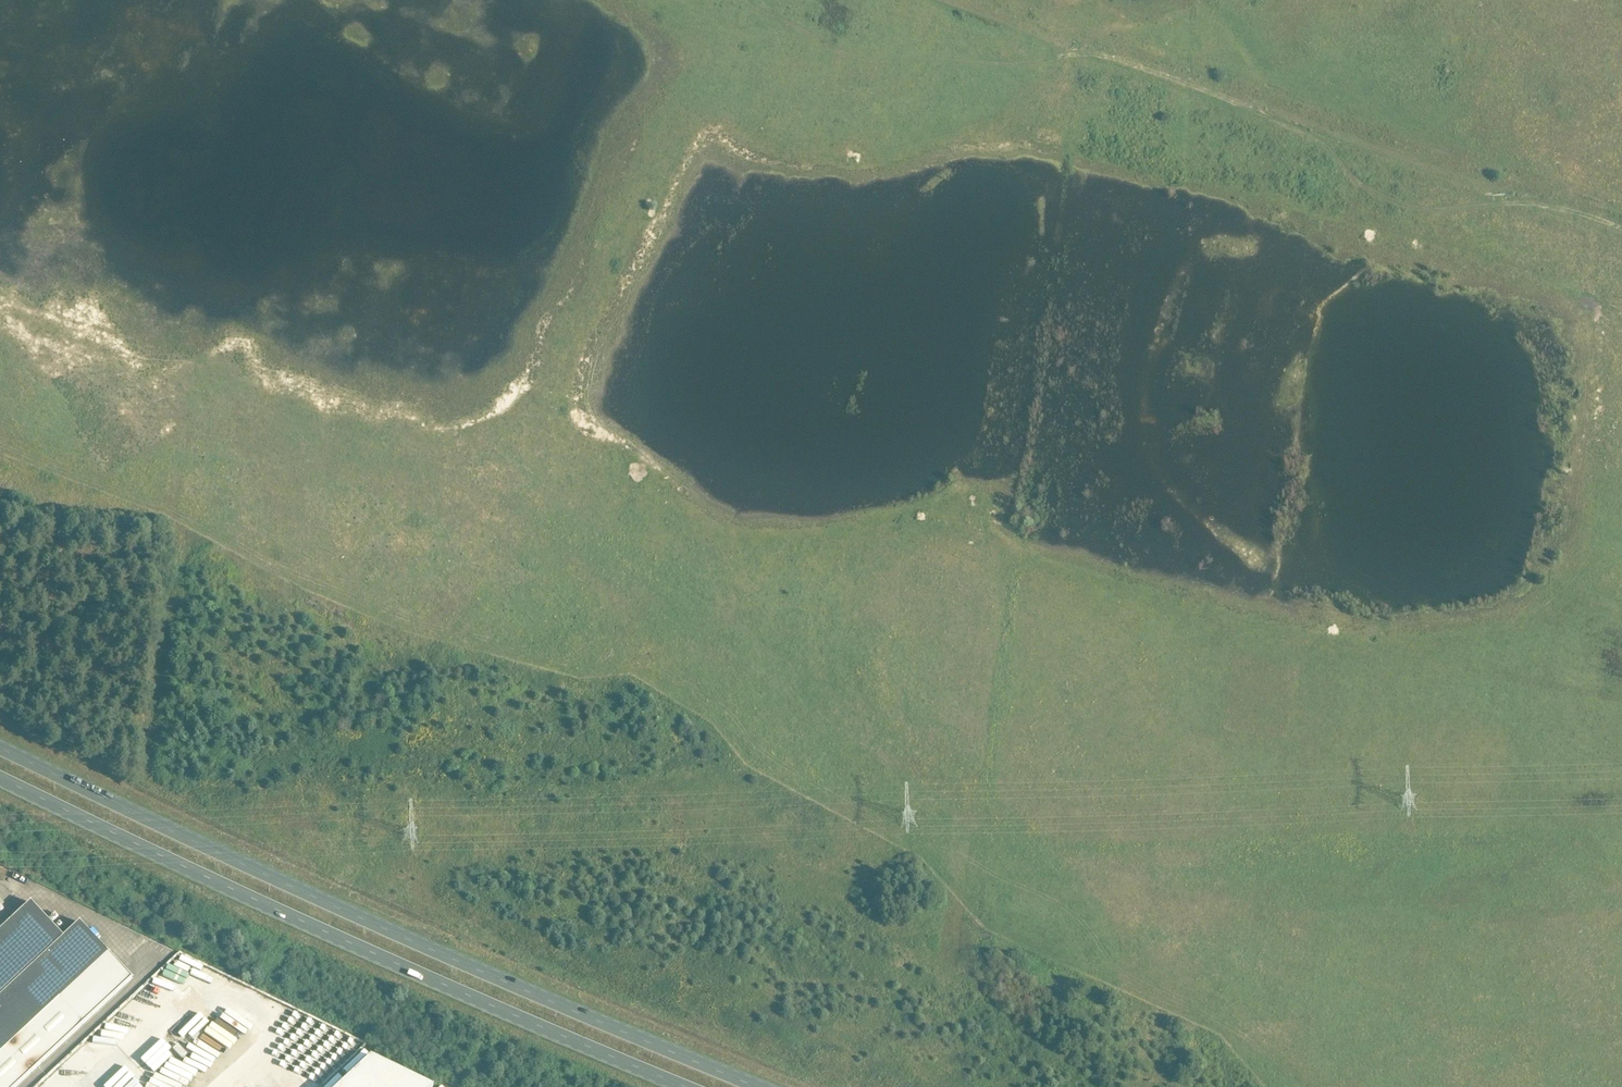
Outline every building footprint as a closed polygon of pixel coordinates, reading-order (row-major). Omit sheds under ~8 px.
[(132,979),(79,922),(63,937),(30,902),(0,930),(0,1086),(15,1086),(132,979)] [(190,987),(174,1002),(205,1036),(189,1051),(192,1054),(183,1062),(184,1063),(177,1070),(184,1078),(200,1063),(198,1061),(214,1047),(209,1042),(218,1033),(206,1020),(206,1021),(193,1006),(200,999),(190,987)] [(178,1044),(173,1049),(182,1059),(187,1054),(178,1044)] [(370,1057),(338,1086),(432,1086),(370,1057)]
